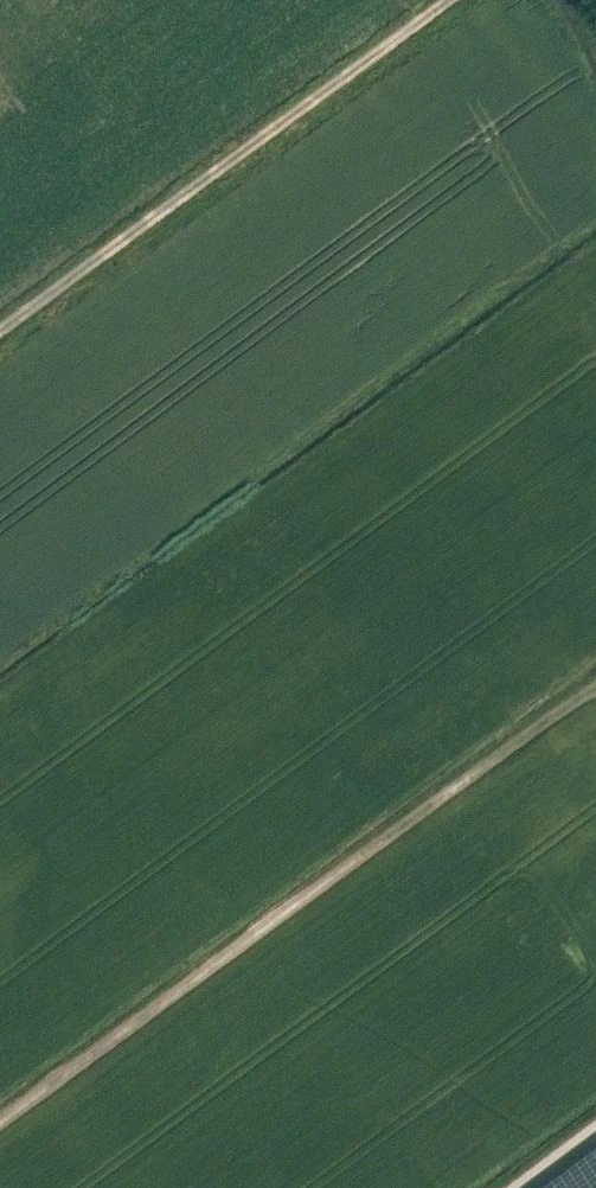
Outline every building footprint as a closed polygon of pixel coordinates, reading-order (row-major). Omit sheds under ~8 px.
[(539,1187),(595,1187),(595,1146),(539,1187)]
